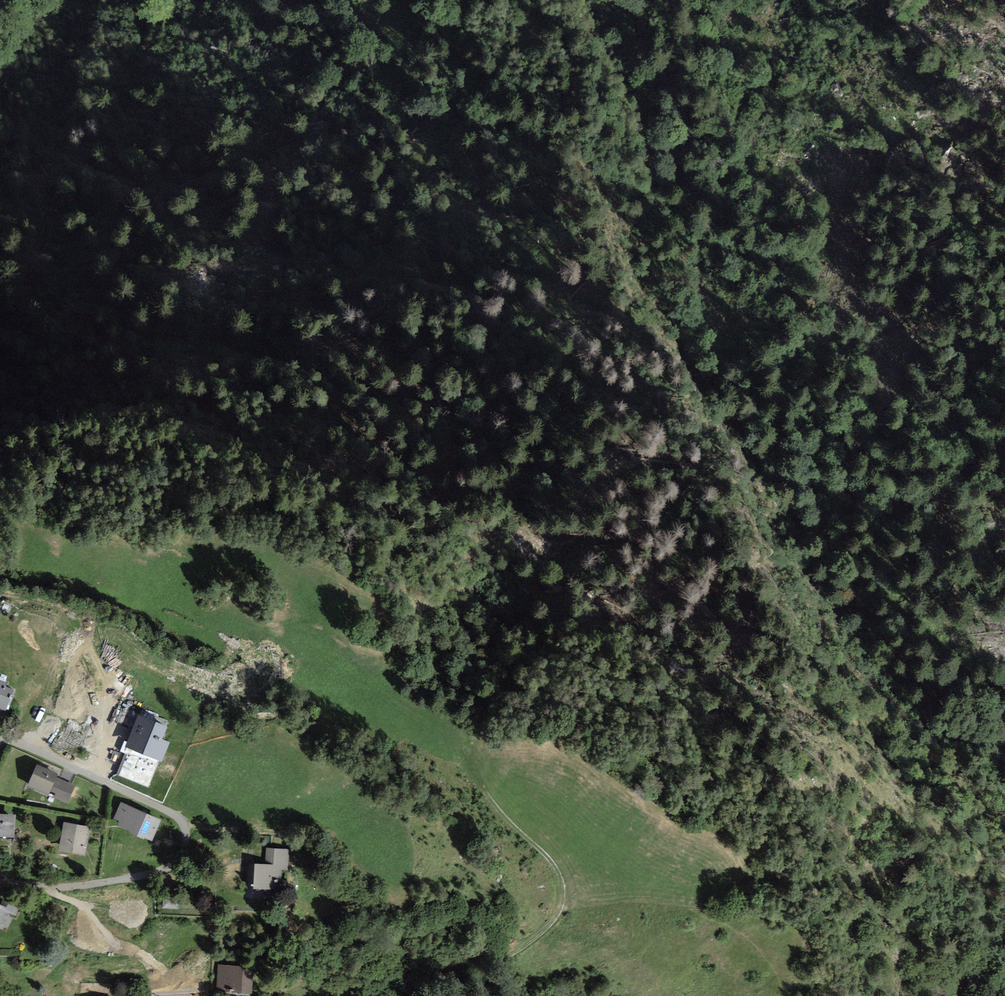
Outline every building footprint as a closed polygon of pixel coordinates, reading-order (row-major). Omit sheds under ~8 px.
[(6,708),(13,689),(3,685),(5,681),(0,679),(0,706),(6,708)] [(139,712),(125,744),(162,760),(170,741),(162,738),(168,724),(139,712)] [(36,763),(27,784),(66,802),(74,785),(56,777),(58,773),(36,763)] [(119,820),(117,824),(152,839),(161,817),(121,801),(114,817),(119,820)] [(13,836),(15,813),(0,812),(0,835),(13,836)] [(90,827),(64,821),(58,849),(85,854),(90,827)] [(246,862),(244,887),(280,889),(282,869),(288,869),(289,848),(265,846),(264,863),(246,862)] [(6,913),(13,916),(17,907),(0,899),(0,925),(6,913)] [(255,966),(219,964),(218,988),(254,989),(255,966)]
